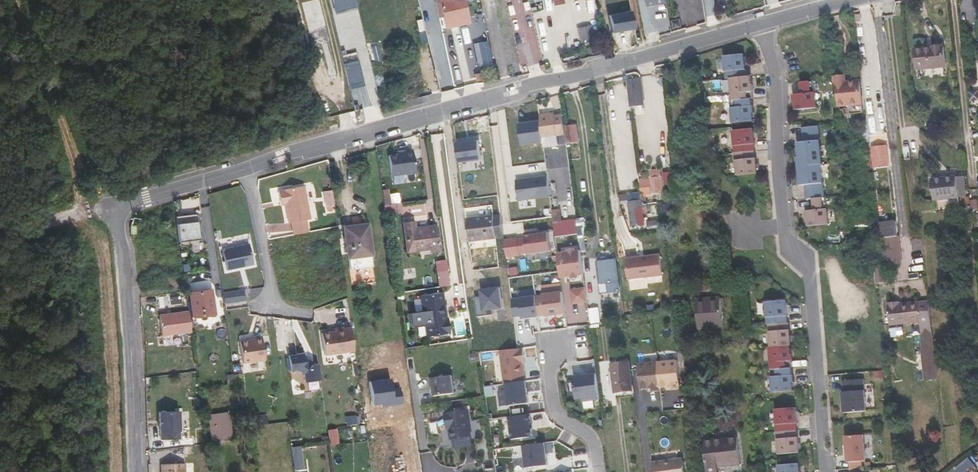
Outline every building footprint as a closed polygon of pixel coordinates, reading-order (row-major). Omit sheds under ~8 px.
[(337,3),(338,10),(355,7),(354,0),(353,0),(337,3)] [(442,30),(470,24),(464,0),(436,0),(442,30)] [(667,3),(669,13),(672,12),(676,11),(674,0),(667,0),(667,3)] [(630,11),(608,16),(611,33),(633,28),(630,11)] [(947,76),(944,46),(915,49),(919,79),(947,76)] [(726,77),(731,77),(748,75),(745,52),(724,55),(726,77)] [(346,60),(347,63),(351,81),(356,80),(352,62),(351,59),(346,60)] [(731,77),(733,99),(752,97),(754,97),(753,90),(754,90),(754,83),(752,83),(751,75),(748,75),(731,77)] [(847,77),(835,78),(838,107),(852,105),(849,84),(848,84),(847,77)] [(817,107),(814,80),(801,81),(802,93),(793,94),(794,100),(795,100),(796,109),(817,107)] [(849,84),(852,105),(858,105),(855,83),(849,84)] [(733,99),(731,100),(733,122),(754,120),(753,111),(755,111),(754,104),(753,105),(752,97),(733,99)] [(565,105),(561,106),(562,111),(563,117),(575,115),(574,104),(565,105)] [(542,122),(544,138),(560,135),(560,134),(557,112),(557,111),(541,113),(542,122)] [(523,146),(545,143),(544,138),(542,122),(520,125),(523,146)] [(823,164),(820,125),(803,126),(804,141),(797,141),(799,156),(798,157),(799,166),(822,164),(823,164)] [(734,152),(755,150),(755,143),(756,143),(754,127),(733,129),(735,144),(734,144),(734,152)] [(479,141),(457,144),(460,164),(482,161),(479,141)] [(874,169),(889,168),(887,146),(871,148),(874,169)] [(755,157),(755,150),(734,152),(735,160),(736,160),(737,175),(758,173),(757,157),(755,157)] [(407,156),(391,158),(394,179),(418,175),(415,152),(406,154),(407,156)] [(825,197),(822,164),(799,166),(800,184),(806,184),(807,199),(813,198),(825,197)] [(548,175),(516,180),(520,203),(552,198),(548,175)] [(957,177),(957,175),(932,177),(935,202),(959,200),(959,197),(957,177)] [(643,181),(644,188),(655,187),(655,194),(667,192),(665,176),(654,177),(654,180),(643,181)] [(964,176),(957,177),(959,197),(966,196),(964,176)] [(655,187),(644,188),(645,197),(656,196),(655,194),(655,187)] [(304,188),(279,193),(281,203),(285,202),(285,207),(289,225),(291,225),(293,233),(308,230),(306,222),(310,221),(304,188)] [(333,193),(325,194),(327,208),(335,207),(333,193)] [(632,229),(646,227),(641,193),(627,195),(632,229)] [(827,197),(825,197),(813,198),(814,210),(806,210),(806,217),(808,217),(809,226),(830,224),(827,197)] [(552,210),(555,223),(563,222),(561,208),(552,210)] [(414,218),(413,210),(402,212),(406,241),(419,238),(416,218),(414,218)] [(492,238),(504,236),(501,214),(489,216),(492,238)] [(417,217),(416,218),(419,238),(429,237),(430,241),(438,239),(438,236),(435,216),(435,215),(430,215),(417,217)] [(492,238),(489,216),(468,219),(471,241),(492,238)] [(557,238),(578,234),(576,220),(563,222),(555,223),(557,238)] [(374,264),(368,225),(344,228),(349,268),(374,264)] [(882,239),(897,237),(897,231),(881,232),(882,239)] [(521,259),(551,254),(548,234),(518,239),(521,259)] [(897,237),(882,239),(882,246),(884,257),(885,265),(888,264),(901,263),(897,237)] [(448,273),(444,244),(434,246),(439,274),(448,273)] [(249,246),(222,252),(227,273),(253,267),(249,246)] [(563,283),(585,280),(581,251),(558,255),(563,283)] [(661,253),(626,259),(629,282),(665,276),(661,253)] [(620,292),(616,259),(599,261),(602,284),(608,284),(609,293),(620,292)] [(504,308),(501,287),(482,289),(483,296),(475,297),(478,316),(495,314),(494,309),(504,308)] [(571,290),(574,305),(588,303),(586,288),(571,290)] [(214,301),(212,290),(192,293),(193,300),(190,300),(193,318),(215,314),(215,313),(221,312),(219,300),(214,301)] [(445,293),(422,296),(423,313),(411,314),(412,328),(426,328),(427,337),(450,333),(445,293)] [(721,321),(718,293),(693,295),(696,323),(721,321)] [(562,294),(544,297),(548,321),(566,319),(562,294)] [(535,295),(519,298),(522,318),(523,323),(539,320),(535,295)] [(519,298),(513,299),(516,319),(522,318),(519,298)] [(768,323),(788,322),(786,300),(765,301),(767,324),(768,323)] [(887,330),(896,329),(893,307),(892,307),(892,305),(884,306),(887,330)] [(914,339),(921,339),(918,306),(912,307),(912,305),(893,307),(896,329),(913,328),(914,339)] [(931,305),(923,306),(925,321),(928,350),(931,380),(939,379),(935,349),(931,305)] [(921,339),(922,350),(924,381),(931,380),(928,350),(925,321),(923,306),(918,306),(921,339)] [(188,312),(160,316),(163,336),(191,332),(188,312)] [(770,346),(790,345),(792,345),(791,329),(789,329),(789,322),(788,322),(768,323),(768,331),(769,331),(770,346)] [(336,334),(322,336),(325,357),(356,353),(353,330),(344,332),(344,330),(336,331),(336,334)] [(253,339),(239,341),(242,362),(264,359),(261,335),(253,336),(253,339)] [(792,368),(791,360),(793,360),(792,354),(791,354),(790,345),(770,346),(769,346),(771,369),(792,368)] [(504,383),(527,379),(522,348),(499,352),(504,383)] [(310,367),(305,363),(304,356),(288,358),(291,373),(299,372),(304,377),(305,384),(320,382),(318,366),(310,367)] [(676,359),(637,363),(639,387),(651,386),(652,390),(659,389),(659,386),(671,385),(672,388),(679,387),(676,359)] [(632,393),(629,361),(611,363),(616,395),(632,393)] [(771,369),(770,369),(772,392),(793,390),(793,381),(794,381),(793,375),(792,375),(792,368),(771,369)] [(241,395),(246,394),(243,374),(233,375),(234,384),(235,386),(239,385),(241,395)] [(597,374),(575,378),(579,404),(601,401),(597,374)] [(455,393),(453,376),(430,379),(431,387),(434,387),(435,396),(455,393)] [(843,381),(844,392),(843,392),(844,412),(867,410),(864,379),(843,381)] [(510,409),(530,406),(526,383),(506,386),(510,409)] [(776,425),(776,432),(796,431),(797,431),(796,423),(797,423),(796,407),(775,409),(776,425)] [(472,437),(467,410),(446,413),(447,422),(449,422),(452,440),(472,437)] [(896,417),(896,412),(892,412),(893,421),(902,420),(902,417),(896,417)] [(180,413),(160,414),(160,433),(162,433),(162,441),(181,440),(180,413)] [(232,435),(229,413),(208,416),(211,438),(232,435)] [(258,425),(267,423),(265,413),(256,414),(258,425)] [(510,418),(514,443),(534,440),(530,415),(510,418)] [(776,432),(775,432),(776,440),(777,439),(779,454),(799,453),(798,437),(797,437),(796,431),(776,432)] [(864,435),(846,436),(848,462),(866,460),(864,435)] [(738,437),(704,440),(708,471),(718,471),(718,467),(741,465),(738,437)] [(546,442),(522,446),(526,471),(550,467),(546,442)] [(292,449),(296,471),(299,471),(304,471),(301,448),(292,449)] [(652,462),(654,471),(685,471),(683,458),(652,462)] [(799,463),(778,465),(779,471),(800,471),(799,463)]
